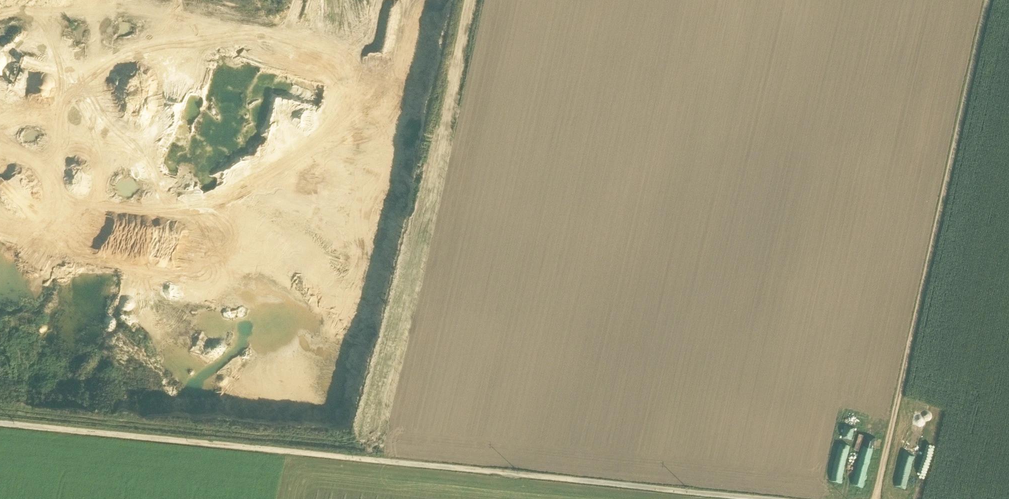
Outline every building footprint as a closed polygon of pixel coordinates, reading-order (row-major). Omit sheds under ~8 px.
[(864,480),(876,422),(866,420),(853,483),(859,485),(860,479),(864,480)] [(835,468),(844,470),(848,445),(839,443),(835,468)]
